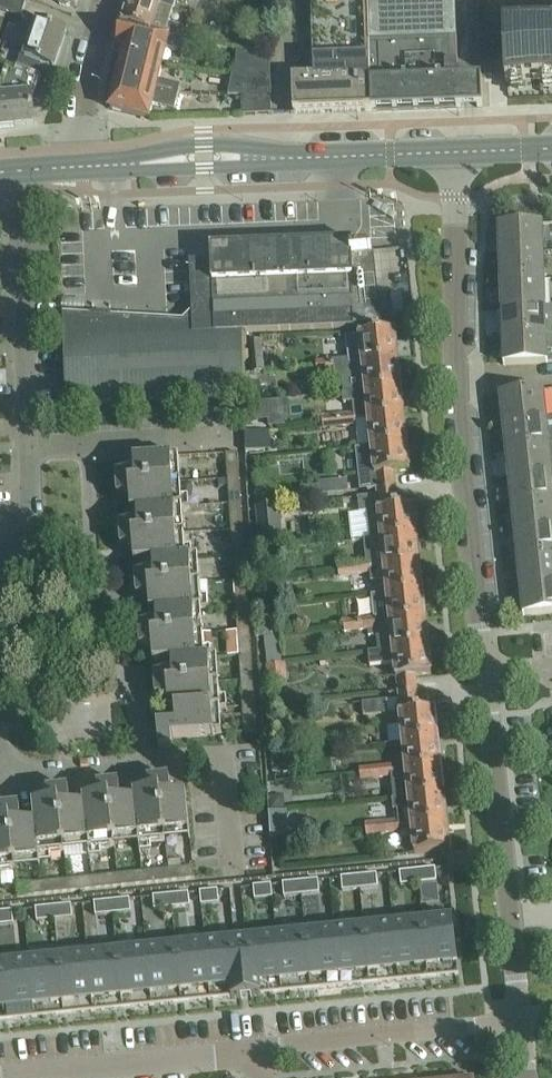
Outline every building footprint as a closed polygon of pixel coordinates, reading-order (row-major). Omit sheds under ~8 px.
[(21,17),(27,0),(0,0),(0,9),(21,17)] [(140,0),(130,0),(122,25),(151,32),(157,34),(167,36),(170,27),(175,11),(140,0)] [(175,11),(178,0),(140,0),(175,11)] [(367,0),(311,0),(314,76),(292,77),(294,113),(372,110),(367,0)] [(414,1),(414,0),(367,0),(372,110),(483,106),(482,78),(458,78),(457,66),(449,67),(448,37),(456,37),(455,0),(443,0),(414,1)] [(18,68),(40,75),(40,74),(38,73),(41,63),(54,68),(67,32),(38,21),(28,53),(23,51),(18,68)] [(151,32),(122,25),(114,51),(125,53),(163,62),(166,47),(193,53),(196,41),(194,41),(185,39),(181,39),(167,36),(157,34),(151,32)] [(170,27),(167,36),(181,39),(183,31),(170,27)] [(504,27),(506,84),(551,82),(551,34),(519,35),(518,27),(504,27)] [(183,31),(181,39),(185,39),(194,41),(196,41),(196,42),(197,42),(199,36),(183,31)] [(117,82),(177,97),(181,85),(158,79),(161,67),(123,57),(117,82)] [(18,68),(16,73),(9,70),(4,85),(3,91),(2,96),(0,97),(0,128),(34,125),(32,99),(40,75),(18,68)] [(231,73),(228,94),(241,95),(241,92),(241,87),(255,87),(254,75),(240,74),(235,73),(231,73)] [(255,87),(255,114),(271,114),(270,75),(254,75),(255,87)] [(177,97),(117,82),(110,109),(149,118),(152,104),(174,110),(177,97)] [(255,114),(255,87),(241,87),(241,92),(241,95),(242,115),(255,114)] [(499,253),(544,251),(543,223),(498,225),(499,253)] [(193,321),(62,313),(66,403),(244,396),(242,330),(379,325),(394,324),(391,295),(375,296),(371,255),(372,255),(372,251),(358,252),(358,251),(352,251),(351,243),(211,249),(212,260),(190,261),(193,321)] [(545,279),(544,251),(499,253),(500,281),(545,279)] [(545,279),(500,281),(501,307),(546,306),(545,279)] [(502,336),(551,334),(551,307),(546,307),(546,306),(501,307),(502,336)] [(395,331),(358,334),(345,336),(347,357),(331,359),(332,364),(398,357),(395,331)] [(503,364),(551,363),(551,334),(502,336),(503,364)] [(250,338),(252,370),(263,369),(261,337),(250,338)] [(401,384),(398,357),(332,364),(332,370),(333,378),(363,375),(364,388),(401,384)] [(331,359),(315,360),(315,366),(316,372),(332,370),(332,364),(331,359)] [(259,382),(245,383),(246,399),(260,398),(259,382)] [(401,384),(364,388),(343,391),(344,404),(353,403),(354,418),(367,416),(404,412),(401,384)] [(502,422),(547,417),(544,390),(499,394),(502,422)] [(245,400),(245,420),(268,419),(266,399),(245,400)] [(351,412),(337,414),(338,424),(352,422),(351,412)] [(404,412),(367,416),(370,444),(407,440),(404,412)] [(338,424),(337,414),(317,417),(319,426),(338,424)] [(551,445),(551,416),(547,417),(502,422),(505,450),(550,445),(551,445)] [(245,433),(246,445),(246,452),(268,450),(267,431),(245,433)] [(410,471),(407,440),(370,444),(355,446),(359,485),(376,483),(375,475),(410,471)] [(550,445),(505,450),(508,476),(551,472),(551,445),(550,445)] [(238,453),(226,454),(233,566),(234,578),(244,732),(256,732),(238,453)] [(179,458),(179,456),(134,459),(135,474),(116,475),(117,497),(130,496),(131,511),(137,511),(138,524),(119,526),(121,548),(134,547),(135,562),(153,561),(154,574),(135,576),(137,597),(149,597),(150,612),(156,611),(157,625),(138,626),(140,648),(152,647),(153,662),(172,661),(173,674),(154,676),(156,698),(168,697),(169,712),(175,712),(176,725),(157,727),(159,749),(172,748),(171,737),(222,734),(222,733),(220,733),(215,656),(203,657),(196,556),(185,557),(180,481),(173,482),(171,458),(179,458)] [(508,476),(511,503),(551,499),(551,472),(508,476)] [(346,479),(318,482),(318,484),(319,495),(347,492),(346,479)] [(278,499),(254,502),(259,546),(283,543),(278,499)] [(511,503),(514,530),(551,526),(551,499),(511,503)] [(413,506),(397,508),(359,512),(360,514),(368,513),(371,537),(416,532),(413,506)] [(514,530),(517,559),(551,555),(551,526),(514,530)] [(416,532),(371,537),(365,537),(368,561),(369,561),(370,566),(383,565),(419,561),(416,532)] [(517,559),(520,587),(551,583),(551,555),(517,559)] [(366,561),(353,562),(354,573),(367,572),(366,561)] [(422,589),(419,561),(383,565),(386,593),(422,589)] [(354,573),(353,562),(337,563),(338,574),(354,573)] [(233,566),(213,567),(214,579),(234,578),(233,566)] [(520,587),(523,615),(551,612),(551,583),(520,587)] [(422,589),(386,593),(358,596),(359,604),(374,602),(376,617),(361,618),(362,630),(377,629),(376,622),(425,617),(422,589)] [(428,644),(425,617),(376,622),(377,629),(380,652),(392,650),(392,648),(428,644)] [(361,618),(345,620),(346,632),(362,630),(361,618)] [(277,635),(264,636),(266,654),(280,653),(277,635)] [(392,650),(380,652),(367,653),(369,666),(394,664),(395,678),(415,676),(431,674),(428,644),(392,648),(392,650)] [(435,709),(419,711),(399,713),(402,741),(438,737),(435,709)] [(438,737),(402,741),(405,769),(441,766),(438,737)] [(392,764),(375,766),(376,777),(393,775),(392,764)] [(376,777),(375,766),(358,767),(359,778),(376,777)] [(441,766),(405,769),(408,797),(444,793),(441,766)] [(41,867),(40,854),(189,839),(190,839),(186,794),(171,796),(169,777),(147,780),(149,792),(134,794),(134,800),(121,801),(119,783),(97,785),(98,797),(83,799),(84,805),(70,807),(68,788),(47,790),(48,803),(33,804),(35,823),(21,824),(19,806),(0,808),(0,871),(41,867)] [(444,793),(408,797),(411,825),(447,821),(444,793)] [(283,795),(269,796),(270,809),(283,809),(283,795)] [(285,811),(269,812),(270,839),(287,838),(285,811)] [(398,820),(380,823),(381,833),(399,831),(398,820)] [(450,850),(447,821),(411,825),(414,854),(450,850)] [(381,833),(380,823),(364,825),(366,836),(381,833)] [(193,866),(171,868),(16,884),(17,896),(194,878),(193,866)] [(435,868),(426,869),(428,882),(437,881),(435,868)] [(428,882),(426,869),(417,870),(419,883),(428,882)] [(419,883),(417,870),(408,871),(410,884),(419,883)] [(401,885),(410,884),(408,871),(400,871),(401,885)] [(377,874),(368,875),(369,888),(378,887),(377,874)] [(359,875),(350,876),(351,890),(360,889),(359,875)] [(360,889),(369,888),(368,875),(359,875),(360,889)] [(350,876),(341,877),(342,891),(351,890),(350,876)] [(318,879),(309,880),(311,894),(319,893),(318,879)] [(302,895),(311,894),(309,880),(300,881),(302,895)] [(300,881),(291,882),(293,896),(302,895),(300,881)] [(291,882),(282,883),(284,897),(293,896),(291,882)] [(263,899),(272,898),(271,884),(262,885),(263,899)] [(253,886),(254,899),(263,899),(262,885),(253,886)] [(201,905),(210,904),(209,890),(200,891),(201,905)] [(210,904),(219,903),(218,890),(209,890),(210,904)] [(189,892),(180,893),(181,907),(190,906),(189,892)] [(172,908),(181,907),(180,893),(171,894),(172,908)] [(171,894),(162,895),(163,909),(172,908),(171,894)] [(154,910),(163,909),(162,895),(153,896),(154,910)] [(122,913),(131,912),(130,898),(121,899),(122,913)] [(113,914),(122,913),(121,899),(112,900),(113,914)] [(112,900),(103,901),(104,915),(113,914),(112,900)] [(94,905),(95,915),(104,915),(103,901),(94,902),(94,905)] [(64,919),(72,918),(71,904),(62,905),(64,919)] [(55,920),(64,919),(62,905),(53,906),(55,920)] [(53,906),(44,907),(46,920),(55,920),(53,906)] [(37,921),(46,920),(44,907),(36,908),(37,921)] [(12,910),(3,911),(5,925),(14,924),(12,910)] [(428,978),(459,975),(453,918),(422,921),(428,978)] [(399,981),(428,978),(422,921),(393,924),(399,981)] [(370,984),(399,981),(393,924),(364,927),(370,984)] [(340,987),(370,984),(364,927),(334,930),(340,987)] [(311,990),(340,987),(334,930),(305,933),(311,990)] [(282,993),(311,990),(305,933),(276,936),(282,993)] [(252,997),(261,996),(261,995),(282,993),(276,936),(247,939),(252,997)] [(231,999),(240,998),(234,940),(205,943),(211,1000),(231,998),(231,999)] [(181,1003),(211,1000),(205,943),(175,946),(181,1003)] [(152,1006),(181,1003),(175,946),(146,949),(152,1006)] [(123,1009),(152,1006),(146,949),(117,952),(123,1009)] [(93,1012),(123,1009),(117,952),(87,955),(93,1012)] [(64,1015),(93,1012),(87,955),(58,958),(64,1015)] [(35,1018),(64,1015),(58,958),(29,961),(35,1018)] [(35,1018),(29,961),(0,964),(0,968),(5,1021),(35,1018)]
